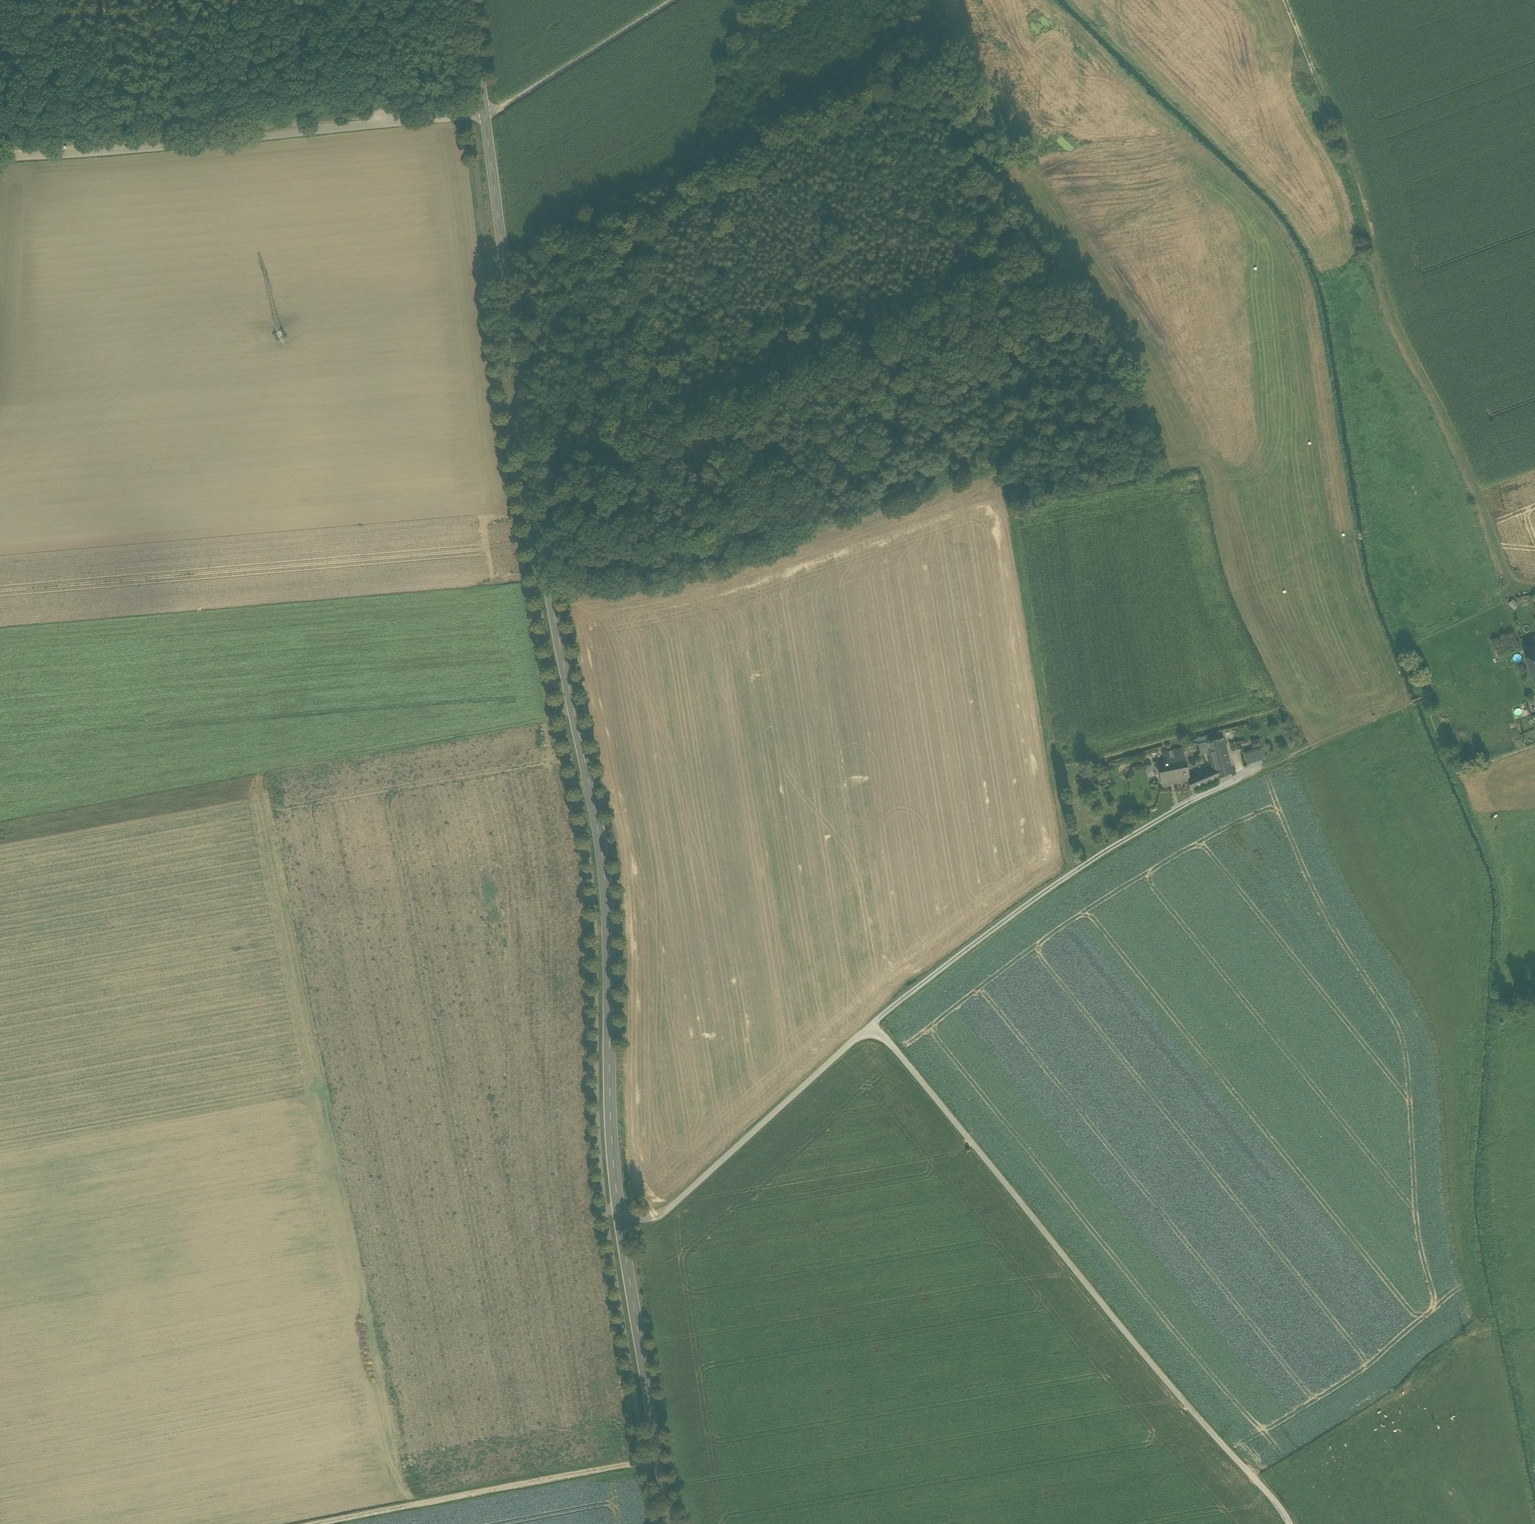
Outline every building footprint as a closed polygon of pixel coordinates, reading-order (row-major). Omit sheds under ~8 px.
[(1534,682),(1534,654),(1526,657),(1534,682)] [(1232,773),(1223,739),(1207,743),(1209,752),(1214,769),(1217,780),(1232,773)] [(1252,748),(1260,747),(1259,739),(1252,740),(1252,748)] [(1201,754),(1209,752),(1207,743),(1199,745),(1201,754)] [(1244,754),(1247,765),(1264,760),(1261,748),(1244,754)] [(1163,753),(1164,760),(1185,756),(1183,749),(1163,753)] [(1191,791),(1217,780),(1214,769),(1190,780),(1185,756),(1164,760),(1157,762),(1162,786),(1189,780),(1191,791)]
